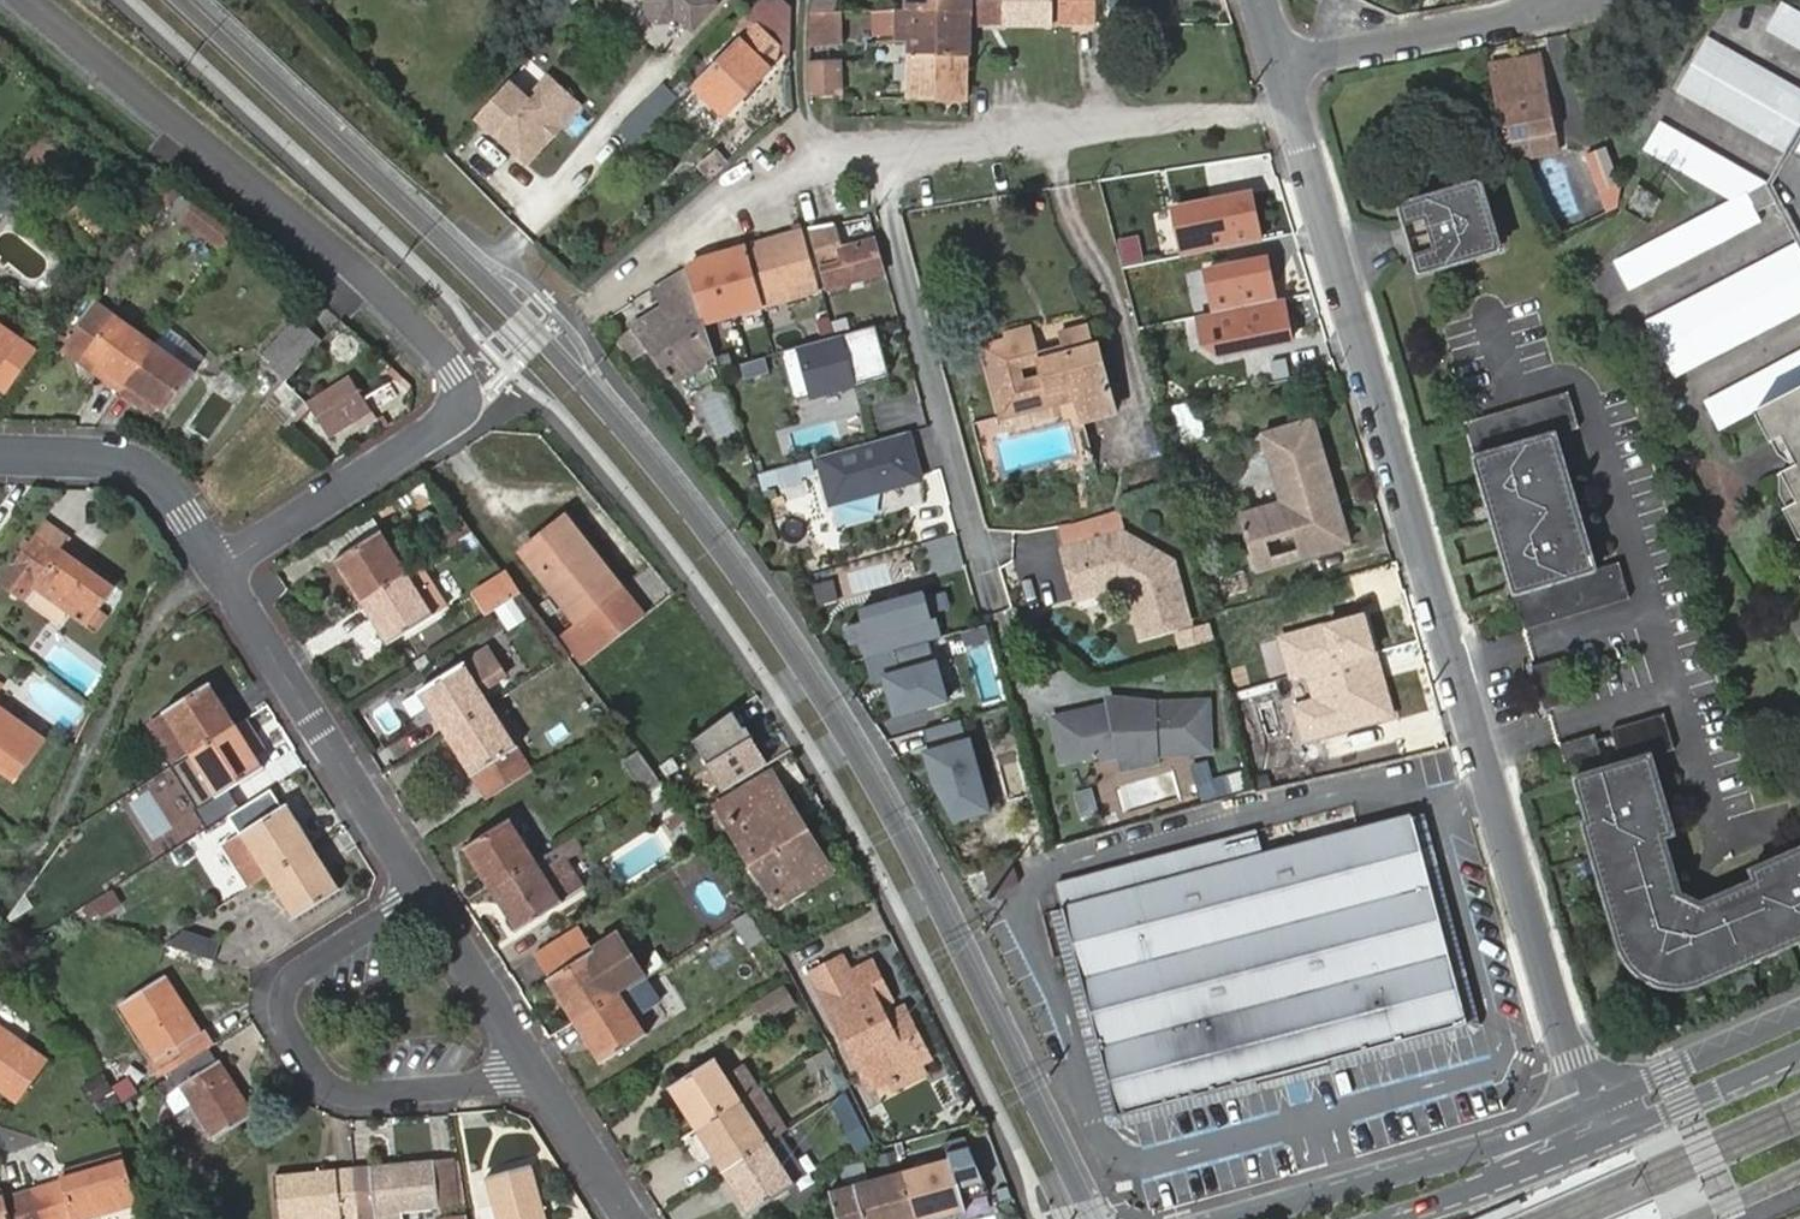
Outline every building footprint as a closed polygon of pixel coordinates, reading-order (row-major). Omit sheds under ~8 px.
[(639,1),(640,16),(652,28),(665,28),(671,21),(685,36),(708,15),(694,0),(640,0),(639,1)] [(706,0),(694,0),(708,15),(715,9),(706,0)] [(975,25),(1010,25),(1010,0),(907,0),(906,10),(976,13),(975,25)] [(1010,25),(1053,24),(1054,0),(1010,0),(1010,25)] [(1053,24),(1097,24),(1098,0),(1054,0),(1053,24)] [(1768,27),(1799,46),(1799,7),(1788,0),(1785,0),(1768,27)] [(778,4),(693,89),(725,118),(773,69),(783,46),(779,40),(786,32),(782,26),(790,17),(778,4)] [(843,11),(812,10),(811,46),(845,43),(843,11)] [(894,43),(907,44),(945,45),(947,31),(975,31),(975,25),(976,13),(906,10),(894,10),(894,43)] [(945,45),(945,54),(974,54),(975,31),(947,31),(945,45)] [(1707,32),(1688,63),(1693,67),(1680,90),(1787,152),(1799,129),(1799,86),(1707,32)] [(907,44),(907,98),(943,98),(945,54),(945,45),(907,44)] [(945,54),(943,98),(969,98),(970,58),(974,57),(974,54),(945,54)] [(1490,64),(1507,143),(1556,134),(1540,56),(1490,64)] [(812,62),(811,99),(846,99),(844,60),(812,62)] [(519,70),(486,106),(532,147),(585,89),(559,66),(540,88),(519,70)] [(662,86),(637,110),(642,114),(667,91),(662,86)] [(589,93),(585,89),(532,147),(537,152),(589,93)] [(642,114),(637,110),(622,125),(635,139),(675,99),(667,91),(642,114)] [(1729,199),(1617,257),(1633,287),(1766,219),(1761,207),(1781,197),(1772,180),(1664,118),(1646,148),(1730,198),(1729,199)] [(720,147),(701,165),(714,178),(733,159),(720,147)] [(1622,209),(1624,187),(1621,181),(1608,149),(1589,156),(1611,215),(1622,209)] [(1401,205),(1422,274),(1504,251),(1483,181),(1401,205)] [(1254,189),(1174,206),(1185,255),(1265,238),(1254,189)] [(198,199),(181,221),(225,253),(242,230),(198,199)] [(843,251),(841,240),(836,224),(813,231),(831,289),(885,272),(875,241),(843,251)] [(820,290),(800,228),(699,259),(692,265),(709,323),(820,290)] [(871,230),(841,240),(843,251),(875,241),(871,230)] [(1648,317),(1679,376),(1799,312),(1799,238),(1648,317)] [(1270,253),(1203,266),(1212,313),(1279,299),(1270,253)] [(707,355),(681,272),(649,293),(648,300),(657,313),(661,314),(659,320),(645,330),(641,323),(623,336),(656,384),(662,380),(665,385),(672,385),(694,369),(697,361),(707,355)] [(121,392),(156,343),(88,295),(61,334),(93,358),(112,372),(106,382),(121,392)] [(1286,298),(1279,299),(1212,313),(1197,316),(1203,345),(1217,358),(1296,342),(1286,298)] [(661,314),(657,313),(641,323),(645,330),(659,320),(661,314)] [(1011,326),(1014,335),(1042,327),(1039,318),(1011,326)] [(262,361),(288,384),(323,347),(297,323),(262,361)] [(1042,327),(1014,335),(991,340),(1010,411),(1058,398),(1055,387),(1080,380),(1089,414),(1121,406),(1102,338),(1097,340),(1092,323),(1066,329),(1069,340),(1048,346),(1042,327)] [(44,358),(21,341),(0,326),(0,388),(14,399),(44,358)] [(869,326),(774,355),(789,404),(884,375),(869,326)] [(723,369),(739,364),(729,327),(712,333),(723,369)] [(166,330),(156,343),(195,371),(205,357),(166,330)] [(195,371),(156,343),(121,392),(133,402),(140,392),(159,407),(167,413),(195,371)] [(1710,399),(1724,426),(1757,408),(1775,442),(1788,434),(1799,460),(1799,351),(1710,399)] [(112,372),(93,358),(87,368),(106,382),(112,372)] [(352,380),(312,405),(332,438),(359,423),(354,415),(368,407),(352,380)] [(389,380),(371,399),(388,415),(406,396),(389,380)] [(288,384),(266,407),(289,429),(312,405),(288,384)] [(1502,505),(1510,539),(1513,542),(1501,545),(1511,576),(1522,573),(1527,590),(1515,593),(1526,630),(1633,599),(1622,563),(1600,571),(1559,434),(1581,427),(1571,389),(1465,422),(1476,456),(1487,454),(1492,473),(1481,476),(1490,509),(1502,505)] [(153,417),(159,407),(140,392),(133,402),(153,417)] [(1178,446),(1209,438),(1199,399),(1169,407),(1178,446)] [(354,415),(359,423),(372,415),(368,407),(354,415)] [(1311,421),(1264,435),(1283,504),(1242,515),(1258,568),(1346,542),(1311,421)] [(905,430),(815,459),(830,507),(921,479),(905,430)] [(1476,456),(1481,476),(1492,473),(1487,454),(1476,456)] [(1786,474),(1799,500),(1799,466),(1786,474)] [(90,624),(120,583),(68,546),(86,521),(61,502),(0,584),(0,585),(18,597),(29,581),(90,624)] [(1788,510),(1799,531),(1799,503),(1788,510)] [(1499,542),(1510,539),(1502,505),(1490,509),(1499,542)] [(572,514),(527,549),(583,620),(628,585),(572,514)] [(441,555),(475,533),(461,516),(430,536),(441,555)] [(1126,531),(1066,547),(1072,568),(1090,563),(1095,580),(1108,587),(1119,585),(1133,592),(1145,634),(1192,621),(1175,558),(1126,531)] [(340,559),(367,602),(409,575),(381,533),(340,559)] [(1108,587),(1095,580),(1090,563),(1072,568),(1080,596),(1108,587)] [(409,575),(367,602),(392,641),(447,607),(422,567),(409,575)] [(1246,569),(1213,582),(1225,616),(1259,603),(1246,569)] [(1511,576),(1515,593),(1527,590),(1522,573),(1511,576)] [(491,612),(520,593),(506,574),(478,592),(491,612)] [(650,614),(628,585),(583,620),(560,639),(583,666),(650,614)] [(868,624),(851,629),(855,644),(865,641),(871,661),(899,652),(934,641),(947,636),(940,615),(935,617),(927,592),(864,612),(868,624)] [(513,629),(535,610),(521,595),(499,614),(513,629)] [(1366,611),(1277,635),(1307,742),(1396,718),(1366,611)] [(1182,650),(1217,637),(1211,622),(1177,635),(1182,650)] [(934,641),(899,652),(906,672),(890,677),(903,716),(955,699),(942,660),(940,661),(934,641)] [(490,646),(421,690),(449,734),(493,706),(478,684),(504,667),(490,646)] [(1534,666),(1547,709),(1569,702),(1557,660),(1534,666)] [(192,754),(238,725),(210,683),(165,711),(189,748),(192,754)] [(449,734),(421,690),(400,704),(428,748),(449,734)] [(1119,708),(1062,720),(1071,763),(1109,755),(1110,761),(1130,757),(1199,753),(1198,750),(1218,748),(1215,703),(1119,708)] [(18,782),(48,741),(0,706),(0,769),(18,782)] [(490,799),(534,770),(519,746),(493,706),(449,734),(490,799)] [(172,758),(189,748),(165,711),(149,721),(172,758)] [(737,714),(696,742),(727,794),(770,767),(737,714)] [(970,719),(932,731),(938,750),(934,752),(945,783),(967,819),(1001,807),(979,737),(975,738),(970,719)] [(264,767),(238,725),(192,754),(173,766),(200,808),(264,767)] [(1683,891),(1667,840),(1679,836),(1661,776),(1685,768),(1675,734),(1618,751),(1620,759),(1604,763),(1602,755),(1565,766),(1575,803),(1585,800),(1598,842),(1587,845),(1608,916),(1619,913),(1629,950),(1634,961),(1635,963),(1636,965),(1637,966),(1637,968),(1638,969),(1640,971),(1641,972),(1642,974),(1643,974),(1645,976),(1646,977),(1648,978),(1649,979),(1651,979),(1653,980),(1653,981),(1654,981),(1656,982),(1657,982),(1659,982),(1661,983),(1663,983),(1665,983),(1666,983),(1668,983),(1670,983),(1672,983),(1673,982),(1675,982),(1677,981),(1679,981),(1710,969),(1714,977),(1749,962),(1746,954),(1782,939),(1799,930),(1799,849),(1799,850),(1796,844),(1750,866),(1753,874),(1700,899),(1707,922),(1672,937),(1660,901),(1683,891)] [(645,792),(663,781),(641,749),(624,761),(645,792)] [(794,822),(801,818),(773,773),(721,806),(776,894),(820,866),(794,822)] [(1211,798),(1240,793),(1237,775),(1208,779),(1211,798)] [(684,813),(663,781),(645,792),(668,825),(669,824),(684,813)] [(1082,821),(1105,814),(1097,787),(1074,793),(1082,821)] [(314,846),(315,846),(289,802),(226,842),(243,870),(260,859),(270,874),(314,846)] [(468,846),(495,887),(496,887),(537,861),(548,854),(520,813),(510,820),(508,819),(468,846)] [(684,813),(669,824),(677,836),(692,824),(684,813)] [(1469,1018),(1414,814),(1254,857),(1068,906),(1123,1110),(1469,1018)] [(833,868),(801,818),(794,822),(820,866),(776,894),(780,902),(833,868)] [(1059,883),(1068,906),(1254,857),(1250,843),(1247,830),(1059,883)] [(562,844),(568,855),(589,842),(582,832),(562,844)] [(568,855),(562,844),(555,849),(548,854),(537,861),(563,903),(587,886),(568,855)] [(314,846),(270,874),(297,916),(342,888),(314,846)] [(243,870),(253,885),(270,874),(260,859),(243,870)] [(521,929),(563,903),(537,861),(496,887),(521,929)] [(1016,862),(986,868),(990,887),(1020,881),(1016,862)] [(1700,899),(1683,891),(1660,901),(1672,937),(1707,922),(1700,899)] [(118,906),(109,892),(89,904),(96,915),(98,918),(118,906)] [(82,909),(88,920),(96,915),(89,904),(82,909)] [(765,936),(748,910),(733,919),(750,947),(765,936)] [(1619,913),(1608,916),(1619,954),(1629,950),(1619,913)] [(166,944),(215,960),(221,941),(184,928),(166,944)] [(1799,940),(1799,930),(1782,939),(1785,946),(1799,940)] [(550,977),(576,1017),(619,990),(610,977),(636,961),(619,933),(550,977)] [(1749,962),(1785,946),(1782,939),(1746,954),(1749,962)] [(1680,992),(1714,977),(1710,969),(1679,981),(1677,981),(1675,982),(1673,982),(1672,983),(1670,983),(1668,983),(1666,983),(1665,983),(1663,983),(1661,983),(1659,982),(1657,982),(1656,982),(1654,981),(1653,981),(1653,980),(1651,979),(1649,979),(1648,978),(1646,977),(1645,976),(1643,974),(1642,974),(1641,972),(1640,971),(1638,969),(1637,968),(1637,966),(1636,965),(1635,963),(1634,961),(1629,950),(1619,954),(1625,974),(1632,983),(1640,990),(1648,993),(1655,995),(1665,995),(1669,995),(1680,992)] [(889,1067),(915,1053),(922,1049),(905,1016),(888,1025),(875,1002),(885,996),(868,962),(848,972),(839,957),(817,969),(873,1076),(889,1067)] [(636,961),(610,977),(619,990),(645,974),(636,961)] [(645,974),(619,990),(637,1017),(662,1001),(645,974)] [(171,1069),(212,1042),(167,977),(123,1007),(159,1061),(165,1059),(171,1069)] [(785,983),(755,1002),(767,1020),(796,1001),(785,983)] [(619,990),(576,1017),(605,1062),(648,1033),(637,1017),(619,990)] [(20,1102),(52,1060),(0,1021),(0,1087),(20,1102)] [(257,1105),(212,1042),(171,1069),(168,1071),(179,1087),(191,1103),(214,1135),(257,1105)] [(923,1068),(915,1053),(889,1067),(897,1081),(923,1068)] [(672,1085),(699,1127),(742,1100),(728,1079),(715,1058),(672,1085)] [(122,1061),(106,1071),(123,1100),(140,1089),(122,1061)] [(742,1100),(761,1087),(746,1065),(728,1079),(742,1100)] [(172,1116),(191,1103),(179,1087),(161,1099),(172,1116)] [(742,1100),(699,1127),(725,1167),(768,1140),(768,1139),(758,1125),(777,1112),(762,1088),(761,1087),(742,1100)] [(863,1120),(847,1089),(831,1099),(848,1130),(863,1120)] [(787,1127),(777,1112),(758,1125),(768,1139),(782,1131),(787,1127)] [(863,1120),(848,1130),(860,1152),(875,1144),(863,1120)] [(809,1173),(782,1131),(768,1139),(796,1181),(809,1173)] [(768,1140),(725,1167),(753,1209),(796,1181),(768,1139),(768,1140)] [(43,1218),(68,1218),(75,1217),(76,1218),(81,1218),(139,1201),(123,1152),(61,1171),(63,1176),(34,1185),(43,1218)] [(923,1218),(926,1218),(968,1207),(953,1156),(909,1168),(923,1218)] [(357,1168),(360,1209),(376,1208),(377,1211),(380,1211),(381,1218),(405,1218),(405,1207),(440,1206),(437,1160),(374,1164),(372,1167),(357,1168)] [(533,1165),(487,1178),(498,1218),(548,1218),(533,1165)] [(357,1168),(340,1169),(338,1166),(277,1171),(281,1218),(309,1218),(322,1218),(343,1218),(342,1211),(360,1209),(357,1168)] [(909,1168),(832,1190),(840,1218),(923,1218),(909,1168)] [(34,1185),(4,1194),(2,1187),(0,1188),(0,1218),(43,1218),(34,1185)] [(444,1212),(411,1209),(410,1218),(443,1218),(444,1212)]
